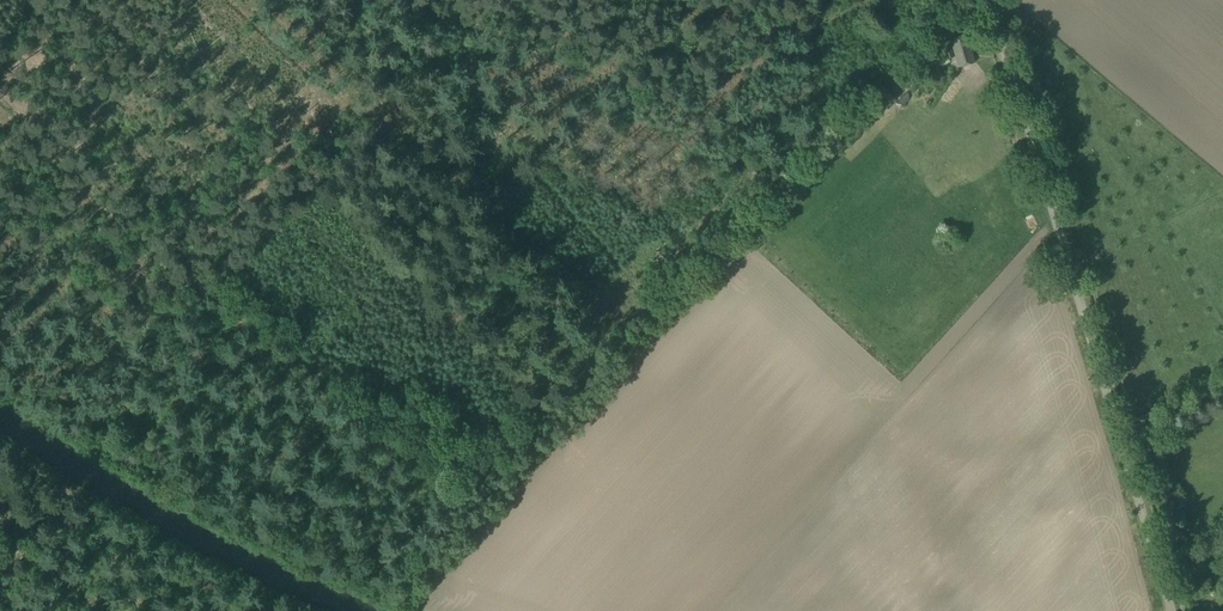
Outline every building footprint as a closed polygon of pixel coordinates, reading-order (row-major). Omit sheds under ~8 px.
[(949,40),(950,41),(940,44),(944,59),(954,57),(958,67),(975,62),(967,34),(949,40)]
